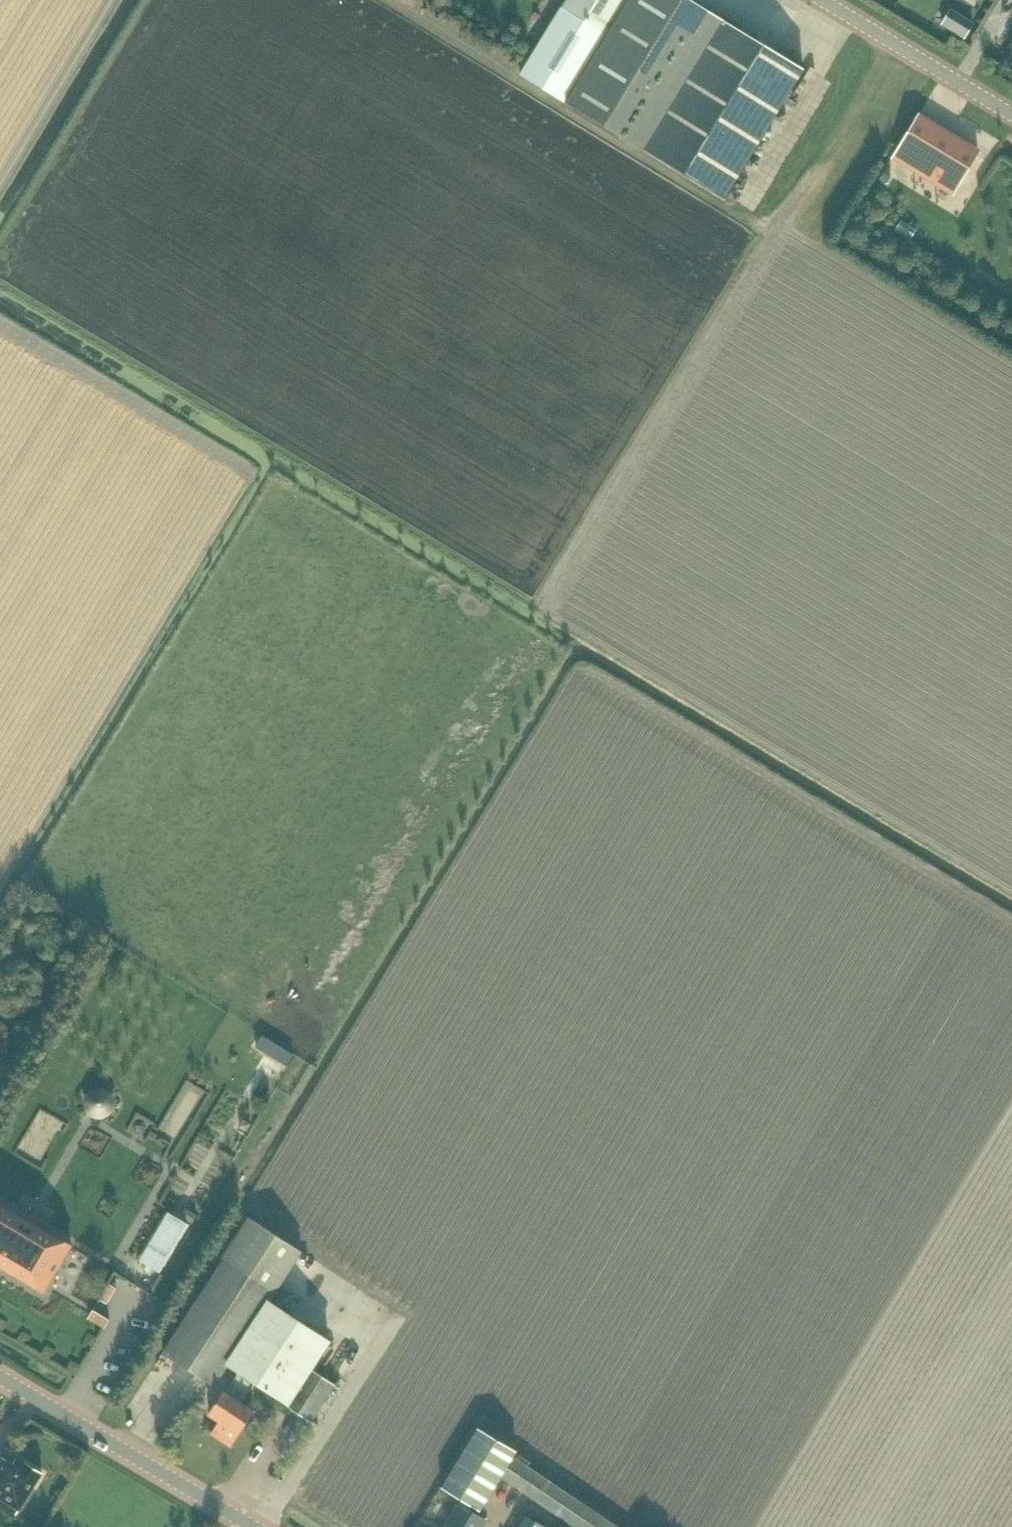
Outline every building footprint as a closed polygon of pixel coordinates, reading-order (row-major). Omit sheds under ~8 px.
[(805,70),(690,0),(570,0),(564,9),(606,35),(565,102),(725,199),(805,70)] [(909,129),(895,153),(956,190),(979,152),(918,116),(909,129)] [(274,1044),(267,1055),(288,1067),(294,1057),(274,1044)] [(21,1066),(0,1054),(0,1075),(12,1082),(21,1066)] [(91,1092),(86,1102),(90,1112),(100,1116),(110,1112),(114,1103),(110,1093),(101,1088),(91,1092)] [(0,1204),(0,1265),(45,1292),(72,1246),(0,1204)] [(179,1273),(206,1219),(182,1207),(155,1261),(179,1273)] [(336,1348),(330,1344),(332,1341),(272,1302),(304,1252),(249,1216),(223,1257),(224,1258),(163,1352),(216,1386),(229,1366),(239,1372),(228,1391),(225,1389),(209,1413),(220,1420),(212,1432),(232,1445),(256,1410),(244,1402),(256,1383),(287,1403),(286,1404),(313,1422),(337,1385),(313,1370),(315,1367),(321,1371),(336,1348)] [(110,1283),(101,1299),(108,1303),(117,1287),(110,1283)] [(109,1306),(104,1316),(123,1324),(128,1315),(109,1306)] [(93,1309),(88,1318),(106,1328),(110,1319),(93,1309)] [(529,1466),(531,1461),(520,1454),(518,1458),(514,1457),(517,1451),(478,1427),(442,1487),(481,1511),(501,1477),(576,1526),(620,1526),(529,1466)] [(21,1511),(44,1473),(26,1460),(25,1462),(18,1458),(15,1462),(7,1457),(7,1458),(3,1456),(0,1461),(0,1498),(21,1511)] [(284,1463),(279,1471),(295,1479),(299,1471),(284,1463)] [(487,1519),(460,1503),(446,1526),(482,1526),(487,1519)] [(520,1526),(548,1526),(527,1514),(520,1526)]
